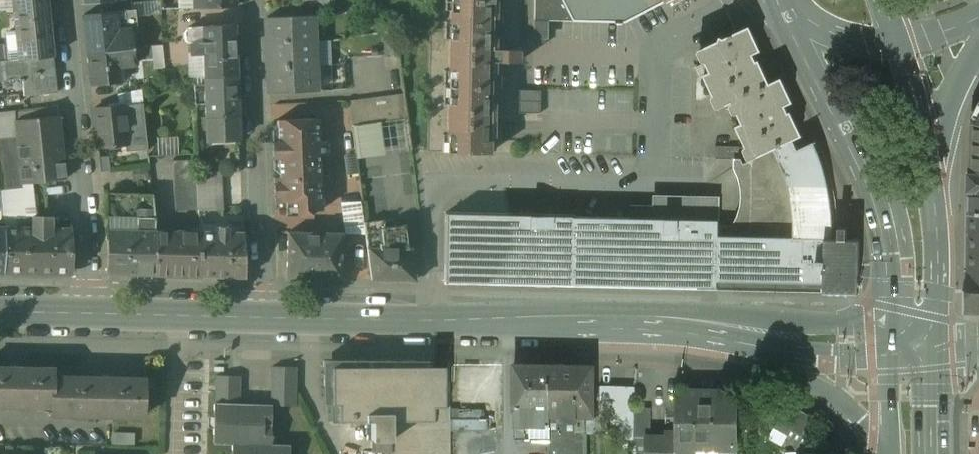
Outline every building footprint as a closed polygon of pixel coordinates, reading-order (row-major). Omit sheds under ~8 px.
[(19,60),(51,57),(45,0),(13,0),(19,60)] [(160,8),(169,8),(168,0),(159,0),(160,8)] [(427,152),(448,152),(448,141),(446,141),(449,0),(430,0),(427,152)] [(446,141),(448,141),(448,152),(489,153),(489,137),(493,137),(493,121),(494,62),(518,62),(518,50),(495,49),(496,0),(449,0),(446,141)] [(494,62),(493,121),(517,122),(520,0),(496,0),(495,49),(518,50),(518,62),(494,62)] [(668,0),(533,0),(533,20),(627,23),(669,1),(668,0)] [(134,11),(84,16),(87,53),(118,50),(132,48),(131,33),(136,32),(134,11)] [(311,15),(266,18),(267,43),(313,42),(311,15)] [(751,26),(706,47),(712,60),(707,63),(711,72),(705,75),(714,95),(721,92),(727,105),(739,100),(744,112),(739,114),(743,123),(737,126),(746,146),(747,147),(745,147),(744,150),(748,158),(751,160),(803,136),(792,111),(790,112),(786,106),(794,102),(782,78),(771,83),(760,60),(758,61),(754,54),(762,51),(751,26)] [(234,27),(202,28),(203,57),(203,77),(236,76),(234,27)] [(202,28),(189,29),(184,33),(184,40),(189,44),(197,44),(197,57),(203,57),(202,28)] [(313,42),(267,43),(268,67),(314,65),(313,42)] [(132,48),(118,50),(120,67),(134,66),(132,48)] [(118,50),(87,53),(91,85),(121,82),(120,67),(118,50)] [(19,60),(3,62),(5,80),(19,79),(20,81),(22,81),(24,96),(55,93),(51,57),(19,60)] [(314,65),(268,67),(269,93),(315,91),(314,65)] [(236,76),(203,77),(204,85),(204,105),(205,117),(238,116),(236,76)] [(204,85),(192,85),(193,106),(204,105),(204,85)] [(543,110),(543,89),(519,89),(519,110),(543,110)] [(402,94),(389,95),(392,120),(406,118),(402,94)] [(389,95),(375,97),(378,122),(392,120),(389,95)] [(375,97),(362,99),(365,124),(378,122),(375,97)] [(362,99),(347,101),(351,126),(365,124),(362,99)] [(142,103),(122,105),(127,144),(146,141),(142,103)] [(122,105),(93,108),(97,148),(127,145),(127,144),(122,105)] [(971,124),(978,125),(978,106),(971,124)] [(0,112),(0,139),(16,137),(14,121),(13,111),(0,112)] [(58,116),(14,121),(16,137),(21,185),(65,180),(58,116)] [(317,118),(276,120),(278,177),(273,177),(274,202),(285,202),(286,216),(288,216),(311,217),(311,210),(321,210),(319,155),(325,154),(325,141),(318,141),(317,118)] [(971,124),(969,173),(978,173),(978,125),(971,124)] [(750,195),(828,184),(825,171),(821,158),(816,145),(813,143),(798,149),(794,140),(752,160),(750,195)] [(739,146),(715,146),(715,158),(739,158),(739,146)] [(750,237),(752,160),(745,164),(742,159),(735,159),(735,169),(738,176),(741,182),(742,191),(742,199),(741,206),(739,215),(733,225),(733,237),(750,237)] [(194,160),(175,160),(175,182),(195,182),(194,160)] [(968,173),(967,191),(969,191),(968,213),(978,213),(978,173),(969,173),(968,173)] [(828,184),(750,195),(750,237),(825,239),(833,239),(832,212),(830,198),(828,184)] [(133,198),(106,199),(108,220),(154,217),(152,196),(133,197),(133,198)] [(644,218),(445,213),(443,282),(643,286),(644,218)] [(968,213),(967,269),(978,270),(978,213),(968,213)] [(51,217),(34,216),(34,217),(16,217),(16,229),(5,229),(4,271),(71,273),(70,230),(50,230),(51,217)] [(311,217),(288,216),(287,233),(311,233),(312,217),(311,217)] [(154,217),(108,220),(108,231),(153,232),(154,217)] [(720,219),(644,218),(643,286),(718,288),(719,237),(720,219)] [(384,220),(364,223),(367,249),(409,249),(406,225),(385,228),(384,220)] [(228,226),(213,226),(213,232),(199,232),(201,276),(244,277),(243,232),(228,232),(228,226)] [(153,232),(108,231),(107,273),(153,274),(154,232),(153,232)] [(199,232),(176,231),(176,233),(154,232),(153,274),(201,276),(199,232)] [(311,233),(287,233),(286,277),(302,278),(323,279),(323,278),(340,279),(340,234),(311,233)] [(824,290),(825,239),(750,237),(733,237),(719,237),(718,288),(824,290)] [(825,239),(824,290),(824,292),(859,293),(860,239),(847,239),(839,239),(833,239),(825,239)] [(409,249),(367,249),(371,280),(374,280),(411,281),(414,281),(410,249),(409,249)] [(965,269),(964,312),(978,312),(978,270),(967,269),(965,269)] [(550,365),(514,364),(515,439),(516,440),(526,439),(526,441),(550,442),(550,416),(550,365)] [(594,366),(550,365),(550,416),(586,417),(593,417),(594,366)] [(451,366),(330,366),(329,419),(369,420),(369,439),(389,439),(390,419),(440,420),(440,408),(451,408),(451,366)] [(295,367),(271,367),(269,405),(270,405),(294,405),(295,367)] [(52,378),(52,371),(0,369),(0,405),(35,407),(36,402),(51,403),(52,378)] [(238,377),(215,377),(214,404),(238,404),(238,377)] [(52,378),(51,403),(51,414),(67,415),(67,411),(82,411),(82,415),(142,417),(143,381),(52,378)] [(635,387),(600,386),(600,413),(623,413),(623,422),(635,422),(635,408),(635,387)] [(684,391),(684,400),(677,400),(677,439),(676,443),(698,444),(698,453),(735,453),(735,445),(737,445),(738,402),(731,402),(731,392),(684,391)] [(232,444),(269,444),(270,405),(269,405),(238,404),(214,404),(213,404),(213,443),(232,444)] [(390,419),(389,439),(389,453),(452,453),(451,408),(440,408),(440,420),(390,419)] [(586,417),(550,416),(550,433),(587,433),(586,417)] [(454,418),(454,431),(489,431),(489,418),(454,418)] [(116,432),(116,442),(138,442),(138,433),(116,432)] [(550,433),(550,442),(550,453),(587,453),(587,433),(550,433)] [(646,438),(646,453),(698,453),(698,444),(676,443),(677,439),(646,438)] [(288,444),(269,444),(232,444),(232,453),(288,453),(288,444)]
